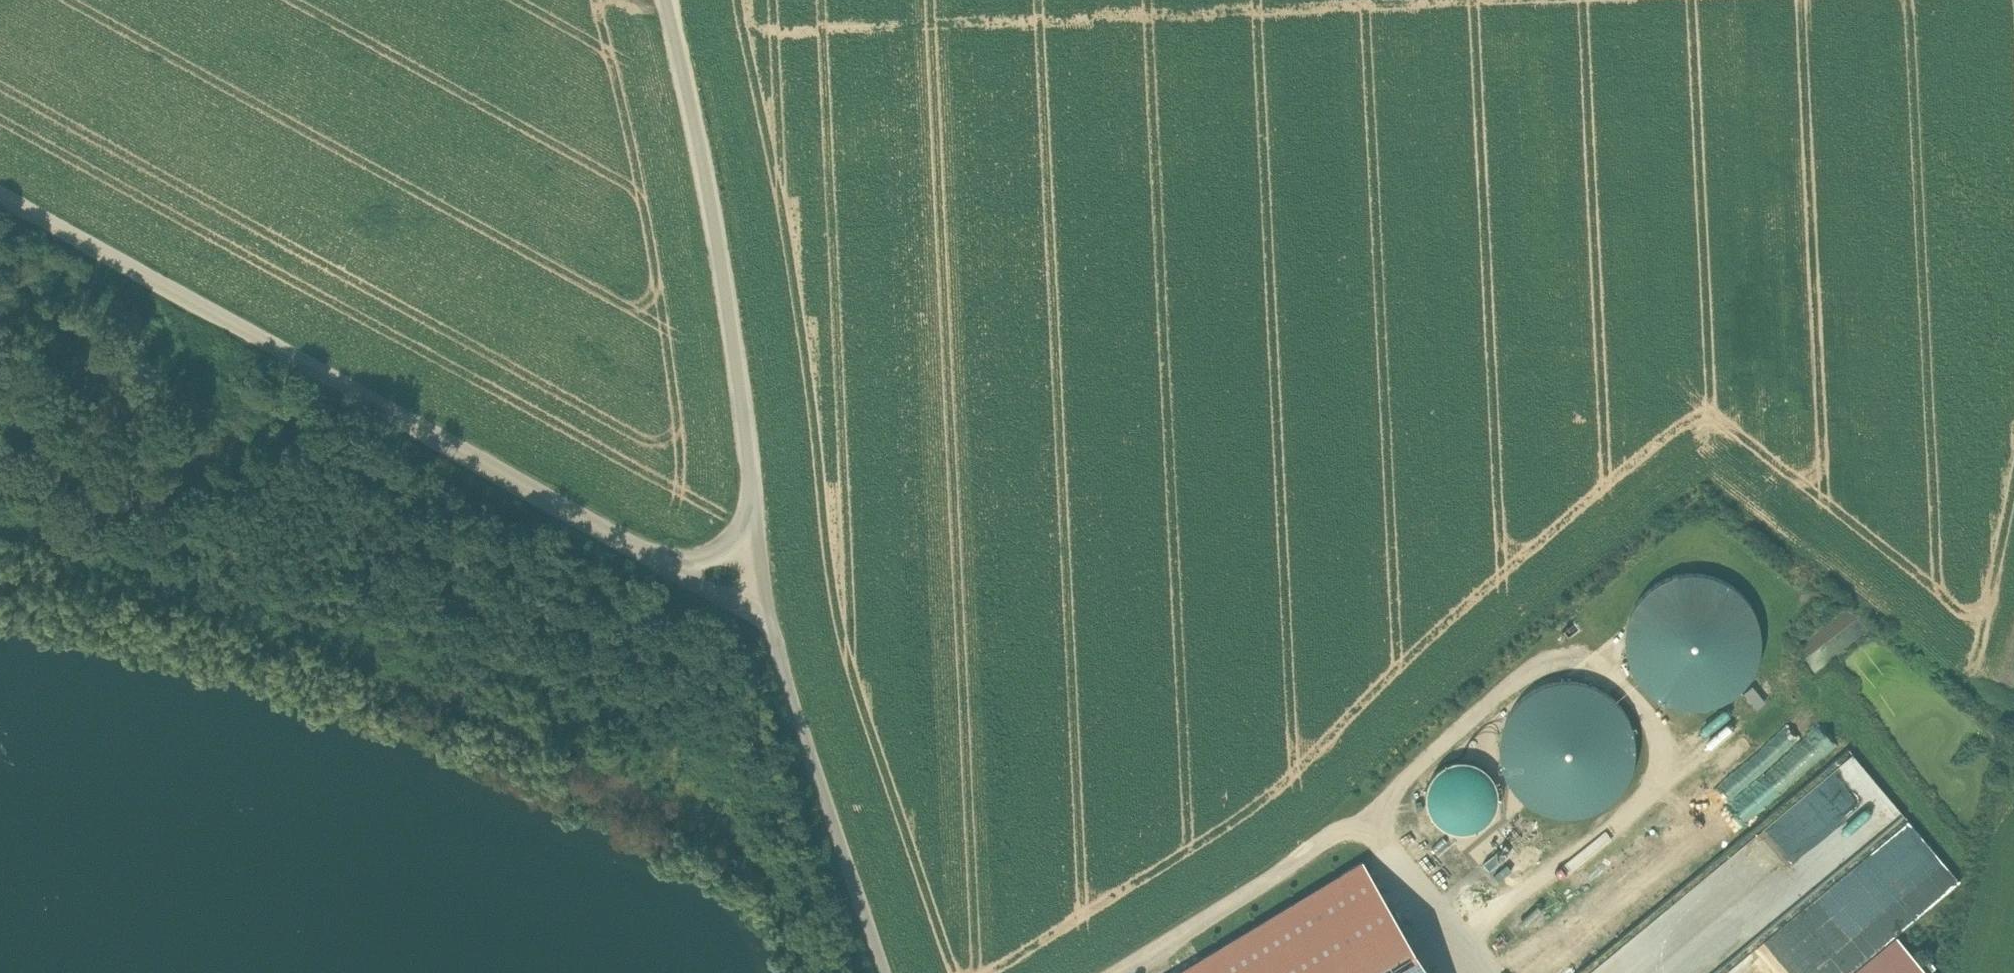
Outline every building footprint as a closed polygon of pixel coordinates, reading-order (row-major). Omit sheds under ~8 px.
[(1690,705),(1708,704),(1749,683),(1760,646),(1758,624),(1737,583),(1695,570),(1680,571),(1635,594),(1625,629),(1627,655),(1646,693),(1690,705)] [(1505,725),(1500,790),(1544,807),(1610,812),(1629,762),(1633,704),(1586,686),(1521,681),(1505,725)] [(1808,761),(1796,769),(1797,772),(1834,746),(1827,735),(1802,752),(1808,761)] [(1498,811),(1475,755),(1418,778),(1441,834),(1498,811)] [(1364,864),(1183,972),(1431,972),(1364,864)] [(1897,933),(1844,972),(1928,972),(1897,933)]
